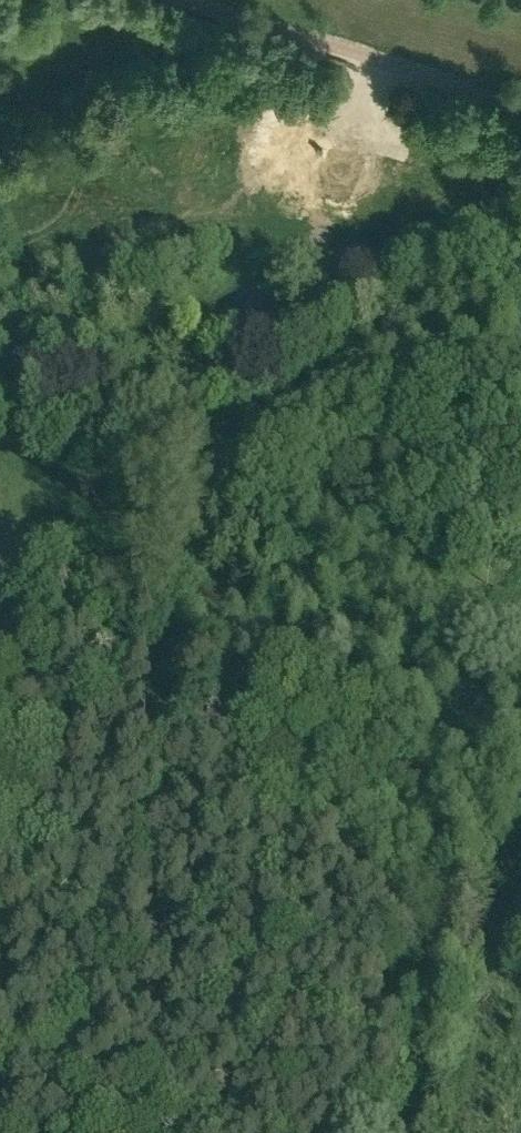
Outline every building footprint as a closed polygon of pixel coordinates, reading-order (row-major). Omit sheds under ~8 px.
[(224,122),(217,162),(272,171),(279,131),(224,122)]
